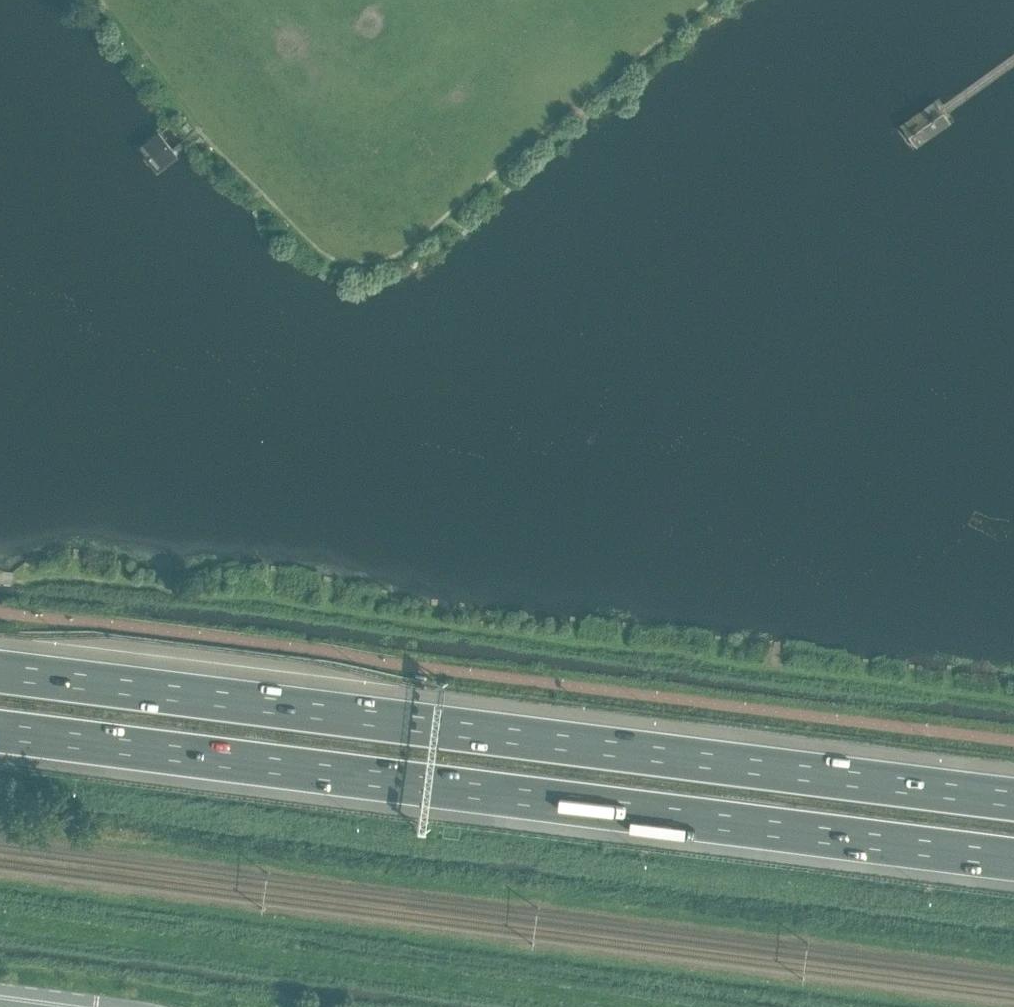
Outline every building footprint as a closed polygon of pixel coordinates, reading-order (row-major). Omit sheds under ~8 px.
[(913,150),(948,124),(941,115),(933,103),(898,128),(913,150)] [(156,130),(134,148),(157,176),(179,159),(173,152),(156,130)]
